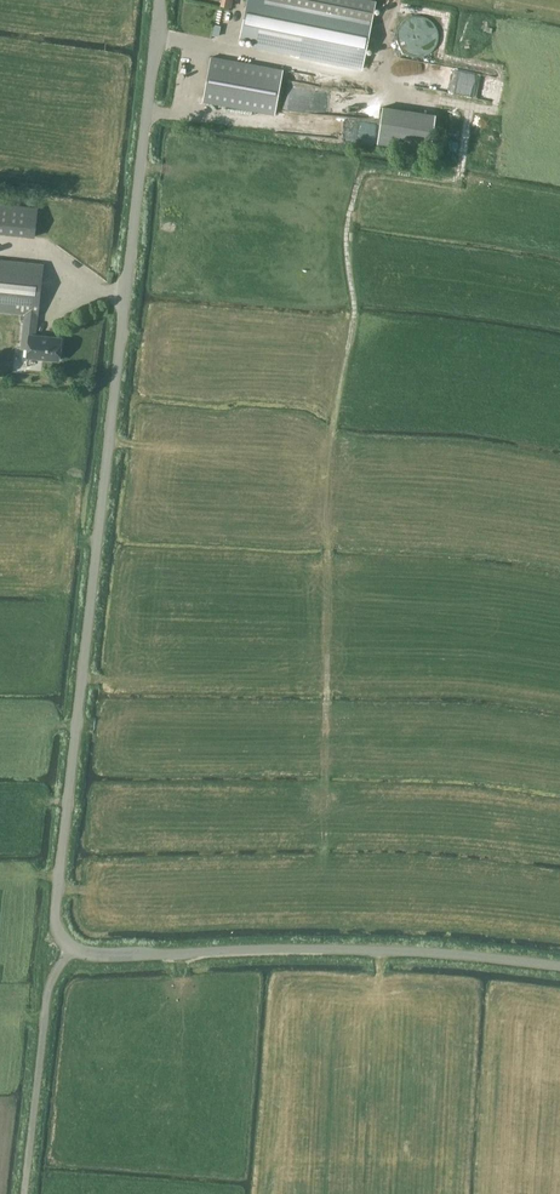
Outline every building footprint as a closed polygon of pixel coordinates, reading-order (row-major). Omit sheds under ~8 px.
[(241,37),(254,39),(252,46),(363,69),(377,4),(359,0),(249,0),(241,37)] [(204,101),(275,115),(283,70),(212,57),(204,101)] [(436,115),(384,107),(378,144),(430,152),(436,115)] [(0,204),(0,233),(35,237),(38,208),(0,204)] [(29,349),(28,357),(59,360),(61,338),(36,336),(38,315),(44,264),(0,260),(0,311),(25,314),(21,348),(29,349)]
